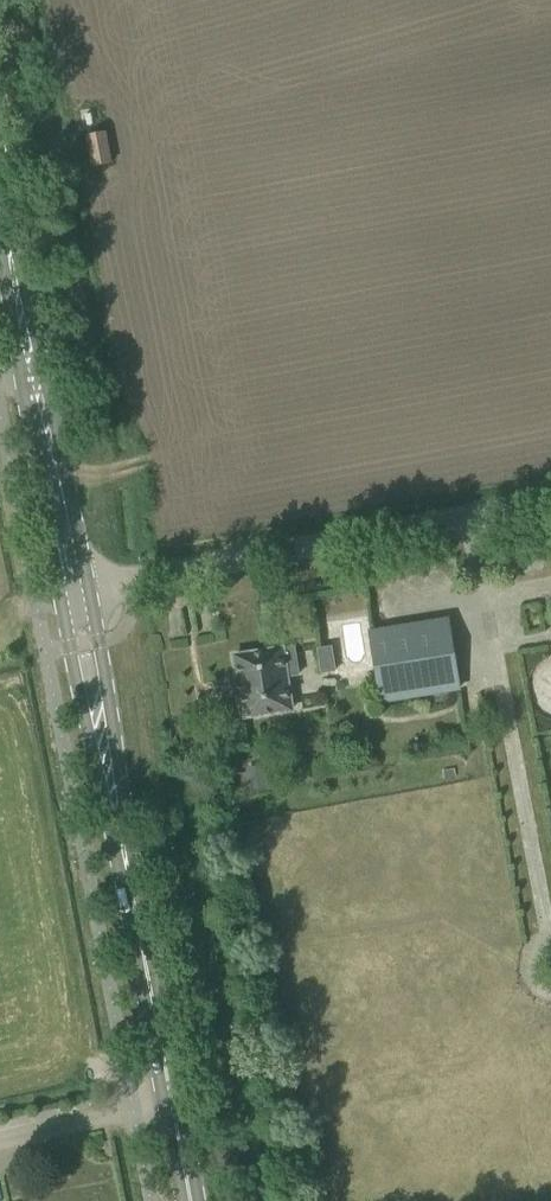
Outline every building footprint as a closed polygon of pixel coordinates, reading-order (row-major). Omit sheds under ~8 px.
[(105,132),(87,135),(92,166),(111,163),(105,132)] [(459,688),(447,619),(370,632),(381,701),(459,688)] [(319,673),(334,671),(331,645),(316,648),(319,673)] [(291,709),(282,648),(234,655),(243,716),(291,709)] [(550,715),(550,658),(533,658),(534,715),(550,715)] [(240,787),(268,786),(267,765),(239,767),(240,787)]
